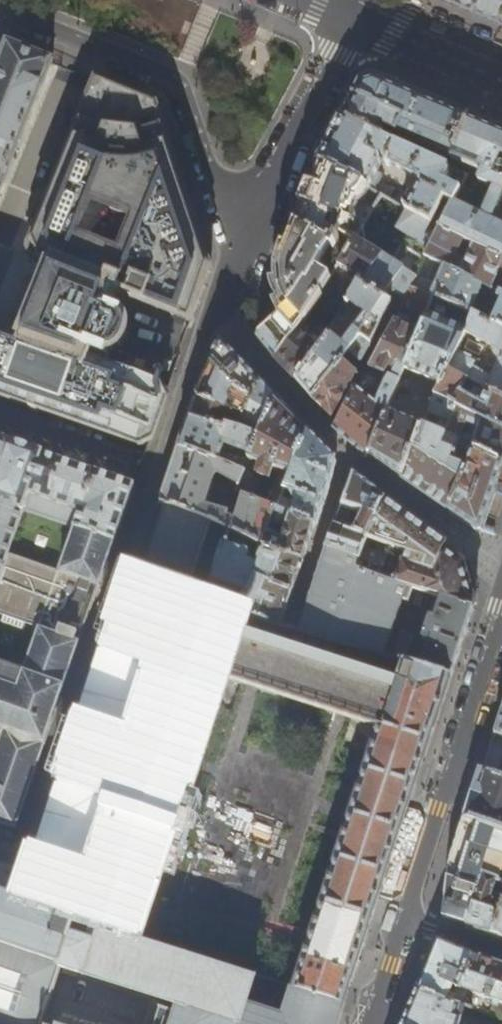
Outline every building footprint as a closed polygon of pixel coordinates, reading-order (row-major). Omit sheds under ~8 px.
[(473,8),(476,0),(453,0),(473,8)] [(473,8),(501,20),(501,0),(476,0),(473,8)] [(52,63),(53,61),(8,42),(7,45),(0,62),(0,192),(52,63)] [(392,142),(448,167),(470,115),(439,102),(375,76),(364,79),(361,81),(359,83),(353,95),(404,119),(392,142)] [(97,81),(35,239),(33,243),(32,247),(33,251),(34,255),(36,258),(38,260),(54,266),(53,270),(51,269),(49,274),(52,275),(29,331),(26,330),(25,335),(26,335),(25,338),(0,330),(0,395),(54,413),(109,432),(139,443),(152,440),(165,400),(160,386),(90,361),(94,347),(108,353),(110,350),(111,350),(113,350),(115,350),(117,349),(120,346),(123,342),(125,339),(127,334),(127,330),(128,325),(128,322),(127,320),(126,318),(123,317),(124,313),(111,308),(117,292),(192,322),(205,283),(210,268),(156,104),(97,81)] [(341,117),(392,142),(404,119),(353,95),(351,100),(341,117)] [(501,257),(501,225),(489,219),(501,192),(501,128),(493,125),(470,115),(448,167),(467,176),(453,201),(445,197),(431,223),(441,228),(464,239),(474,244),(501,257)] [(467,176),(448,167),(392,142),(341,117),(329,140),(318,161),(369,188),(391,200),(397,190),(386,184),(386,175),(381,172),(386,162),(420,181),(422,186),(408,210),(431,223),(445,197),(453,201),(467,176)] [(363,199),(369,188),(318,161),(307,188),(298,213),(294,222),(330,243),(337,232),(353,240),(353,239),(357,234),(348,230),(353,221),(357,220),(359,216),(358,213),(355,211),(360,200),(363,199)] [(412,285),(426,257),(441,228),(431,223),(408,210),(407,209),(397,227),(411,236),(395,263),(353,239),(353,240),(339,263),(356,277),(353,283),(357,285),(387,302),(392,294),(406,301),(410,287),(412,285)] [(339,263),(353,240),(337,232),(330,243),(294,222),(292,229),(289,236),(281,259),(277,267),(275,275),(275,282),(277,295),(279,315),(280,316),(257,337),(259,339),(275,358),(301,324),(339,263)] [(426,257),(455,271),(461,261),(455,258),(464,239),(441,228),(426,257)] [(474,244),(460,274),(482,284),(501,294),(501,283),(495,280),(500,270),(501,271),(501,257),(474,244)] [(482,284),(460,274),(455,271),(426,257),(412,285),(410,287),(434,297),(470,313),(482,284)] [(357,285),(327,333),(295,380),(307,392),(310,396),(360,336),(371,344),(392,305),(387,302),(357,285)] [(336,423),(334,429),(344,438),(367,459),(369,455),(391,403),(404,369),(427,315),(434,297),(410,287),(406,301),(401,310),(400,309),(371,364),(365,366),(336,423)] [(492,324),(501,330),(501,301),(492,324)] [(427,315),(404,369),(441,385),(449,369),(467,332),(427,315)] [(501,397),(501,330),(492,324),(475,315),(467,332),(449,369),(501,397)] [(314,334),(301,324),(275,358),(280,364),(295,380),(327,333),(322,329),(318,328),(314,334)] [(314,400),(331,418),(371,344),(360,336),(310,396),(314,400)] [(234,387),(251,397),(259,380),(234,355),(220,340),(217,341),(210,357),(209,361),(235,386),(234,387)] [(249,426),(246,434),(256,438),(274,396),(270,391),(259,380),(251,397),(234,387),(235,386),(209,361),(207,367),(195,398),(241,415),(238,422),(249,426)] [(458,405),(496,426),(501,429),(501,397),(449,369),(441,385),(436,395),(459,404),(458,405)] [(426,495),(448,510),(465,473),(473,448),(475,445),(447,434),(458,405),(459,404),(436,395),(428,413),(443,419),(437,433),(423,426),(402,478),(426,495)] [(256,438),(243,470),(239,483),(235,492),(244,495),(275,509),(276,510),(309,430),(292,414),(274,396),(256,438)] [(238,423),(238,422),(241,415),(195,398),(194,401),(188,419),(225,432),(226,427),(236,430),(239,424),(238,423)] [(391,403),(369,455),(372,458),(402,478),(423,426),(423,425),(393,413),(396,405),(391,403)] [(458,405),(447,434),(475,445),(473,448),(501,462),(501,429),(496,426),(458,405)] [(178,447),(243,470),(256,438),(246,434),(236,430),(226,427),(225,432),(188,419),(186,424),(178,447)] [(336,458),(333,455),(309,430),(276,510),(315,526),(331,480),(332,475),(336,458)] [(15,828),(135,485),(0,438),(0,728),(4,729),(0,741),(0,823),(15,828)] [(166,505),(230,530),(263,545),(275,509),(244,495),(236,521),(227,518),(229,511),(226,510),(224,512),(205,505),(215,472),(239,483),(243,470),(178,447),(169,473),(160,503),(166,505)] [(478,530),(481,529),(495,486),(501,465),(501,462),(473,448),(465,473),(448,510),(456,515),(478,530)] [(351,474),(340,506),(325,547),(359,558),(377,508),(384,498),(381,496),(359,479),(351,474)] [(377,508),(359,558),(360,559),(384,566),(388,555),(412,564),(433,570),(443,549),(446,544),(428,530),(405,513),(384,498),(377,508)] [(150,553),(142,574),(205,599),(225,543),(230,530),(166,505),(160,523),(158,530),(150,553)] [(309,544),(315,526),(276,510),(275,509),(263,545),(264,547),(303,561),(309,544)] [(205,599),(281,627),(288,604),(292,595),(303,561),(264,547),(257,563),(247,559),(250,551),(225,543),(205,599)] [(304,615),(298,632),(401,662),(451,676),(453,670),(471,616),(473,608),(357,568),(360,559),(359,558),(325,547),(317,574),(304,615)] [(412,564),(388,555),(384,566),(360,559),(357,568),(473,608),(475,603),(463,563),(453,556),(443,549),(433,570),(412,564)] [(439,713),(451,676),(401,662),(298,632),(281,627),(205,599),(142,574),(137,572),(130,591),(98,687),(91,707),(84,728),(82,727),(66,772),(62,783),(70,785),(54,832),(42,867),(40,872),(39,876),(30,902),(75,917),(91,922),(125,934),(212,675),(379,729),(295,989),(344,1005),(360,957),(400,832),(434,729),(439,713)] [(501,713),(494,737),(491,746),(486,760),(482,771),(501,779),(501,710),(501,713)] [(501,833),(501,779),(482,771),(480,770),(471,797),(465,818),(501,833)] [(467,923),(483,877),(500,883),(501,884),(501,833),(465,818),(463,823),(450,864),(448,877),(442,915),(467,923)] [(58,966),(69,935),(75,917),(30,902),(39,876),(22,870),(0,863),(0,1023),(38,1023),(40,1020),(58,966)] [(491,895),(493,889),(497,891),(500,883),(483,877),(467,923),(466,928),(485,934),(493,936),(501,939),(501,898),(491,895)] [(344,1005),(295,989),(286,1019),(246,1006),(257,976),(125,934),(91,922),(85,941),(69,935),(58,966),(178,1006),(172,1023),(337,1023),(344,1005)] [(422,980),(418,988),(453,1003),(472,953),(469,951),(449,944),(438,940),(422,980)] [(472,953),(453,1003),(469,1008),(501,1017),(501,963),(499,962),(472,953)] [(469,1008),(453,1003),(418,988),(414,998),(404,1022),(403,1023),(463,1023),(469,1008)]
